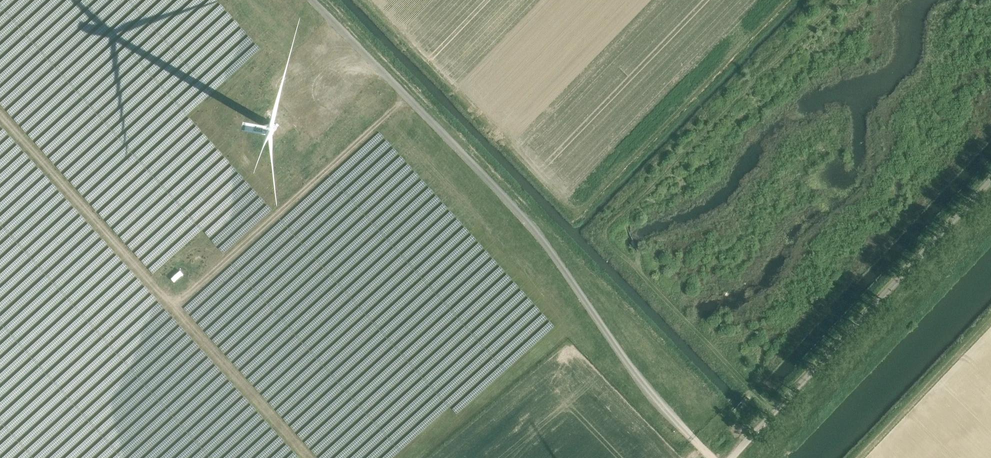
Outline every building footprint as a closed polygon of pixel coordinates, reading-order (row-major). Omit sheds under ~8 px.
[(270,120),(267,125),(272,130),(277,127),(277,121),(270,120)]
